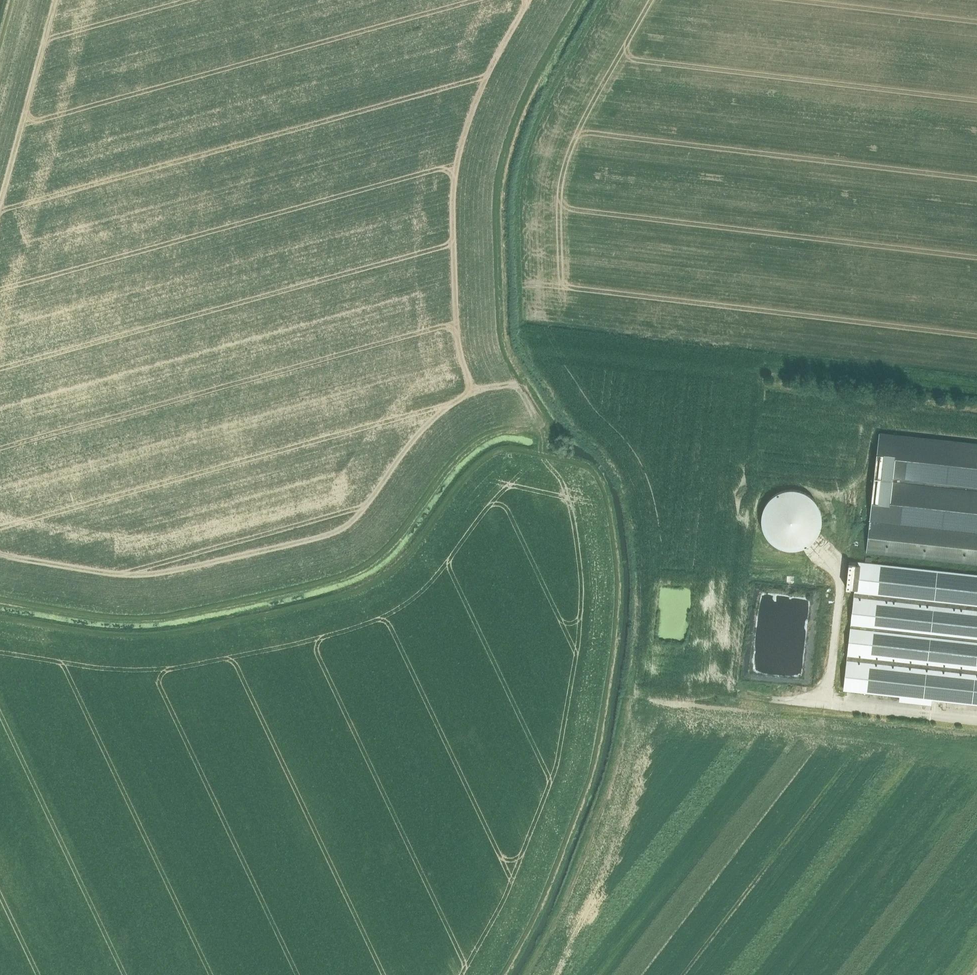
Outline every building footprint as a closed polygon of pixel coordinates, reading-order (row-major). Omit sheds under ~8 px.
[(880,432),(870,520),(867,552),(976,564),(976,443),(880,432)] [(789,542),(808,542),(815,526),(815,524),(817,524),(817,515),(812,513),(815,507),(810,507),(810,501),(798,495),(806,495),(799,492),(772,491),(772,497),(772,505),(761,505),(769,509),(765,518),(764,518),(764,538),(788,549),(789,542)] [(848,561),(846,580),(858,582),(860,562),(848,561)] [(847,679),(846,689),(976,704),(976,575),(860,562),(858,582),(847,679)]
